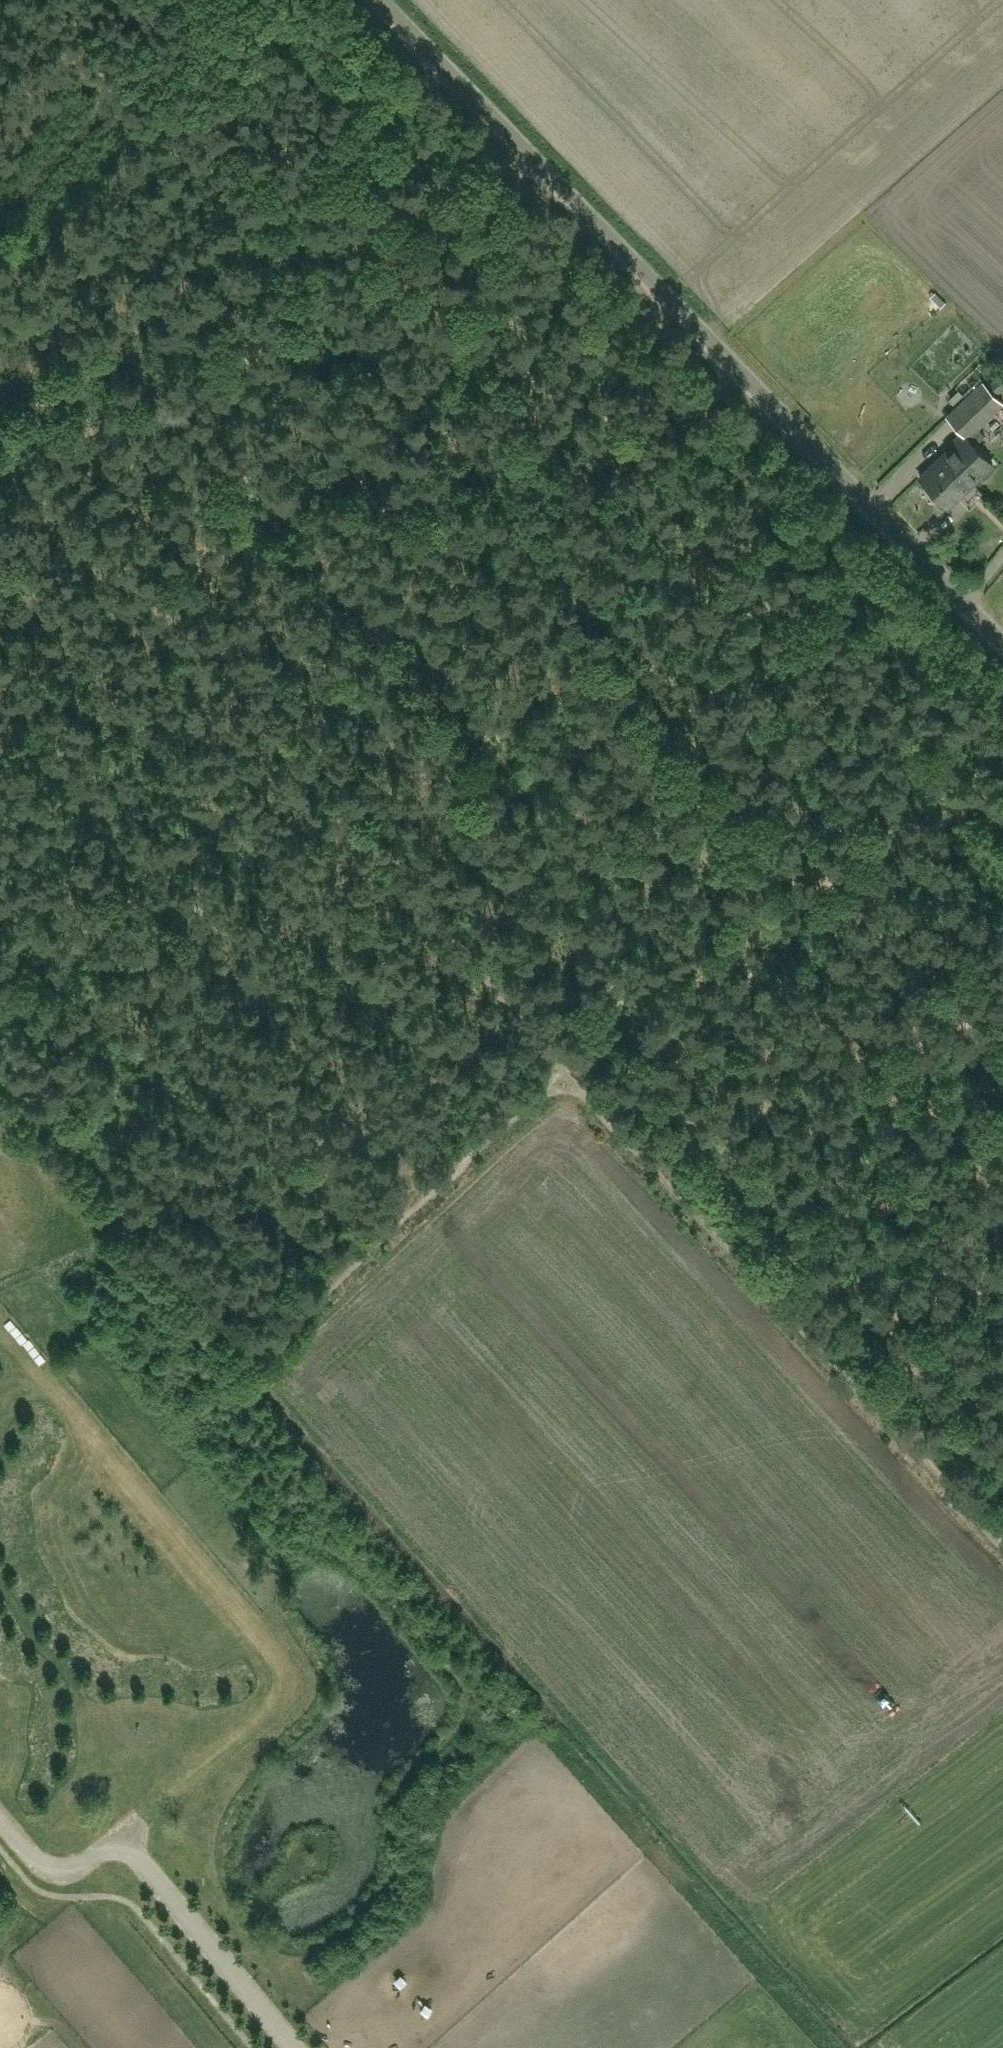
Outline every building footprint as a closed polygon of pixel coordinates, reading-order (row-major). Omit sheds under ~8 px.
[(946,416),(962,433),(963,432),(963,433),(973,423),(978,427),(1002,404),(1002,401),(983,380),(957,405),(946,416)] [(943,455),(920,477),(930,486),(927,491),(935,499),(940,497),(949,506),(971,485),(993,464),(975,444),(985,434),(978,427),(973,423),(963,433),(963,432),(962,433),(946,448),(949,450),(943,455)]
